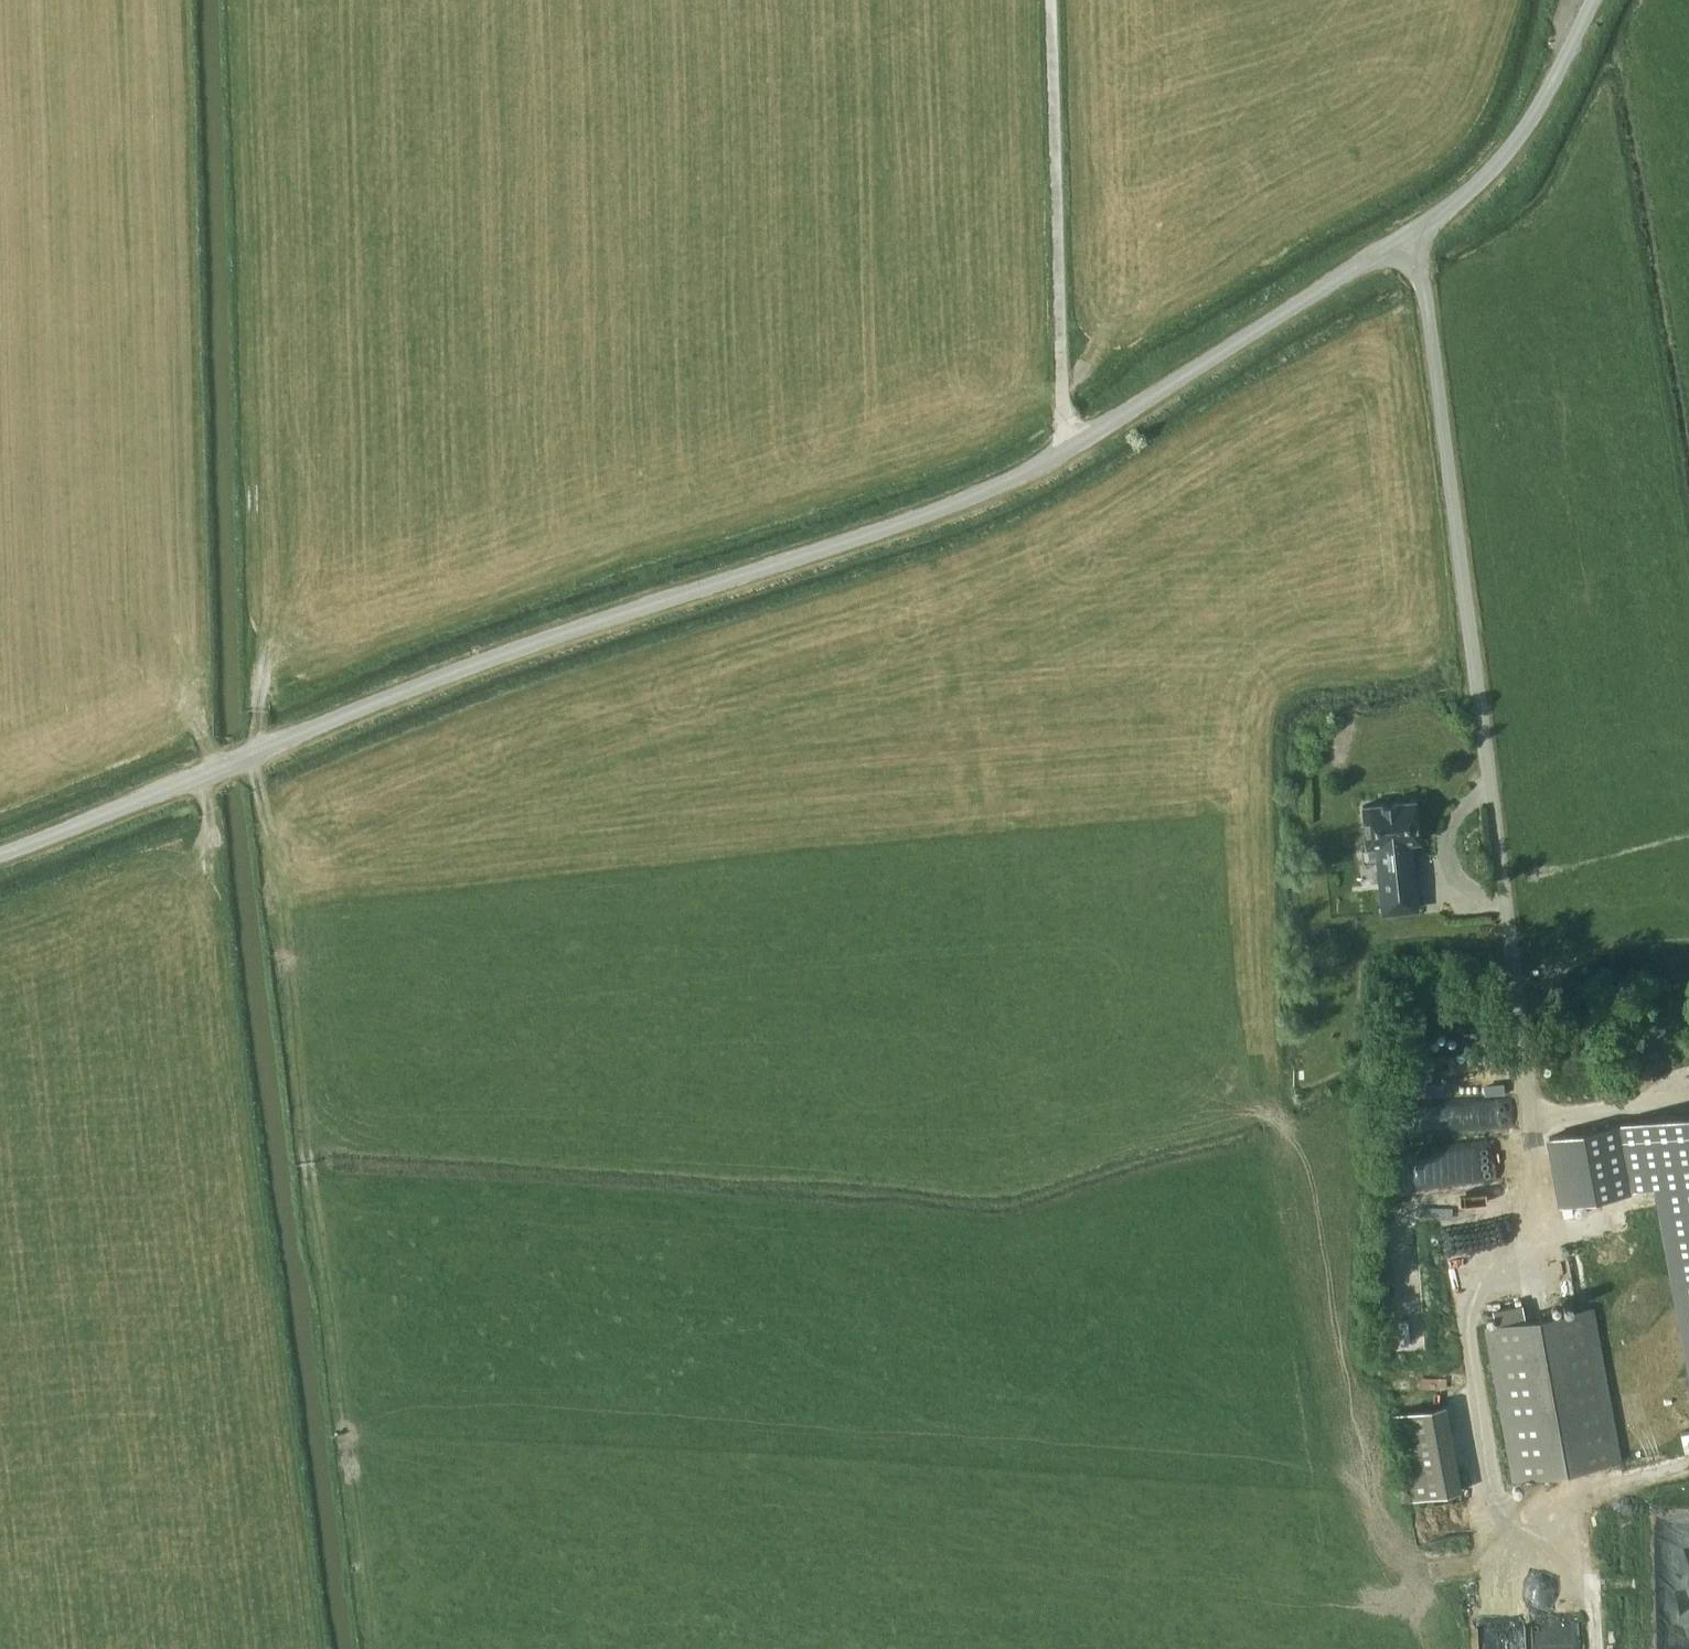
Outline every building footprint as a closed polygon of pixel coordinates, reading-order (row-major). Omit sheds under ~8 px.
[(1375,845),(1382,913),(1418,910),(1411,842),(1421,841),(1417,798),(1362,803),(1366,846),(1375,845)] [(1552,1134),(1564,1198),(1628,1186),(1629,1190),(1664,1184),(1688,1323),(1688,1109),(1552,1134)] [(1496,1323),(1484,1325),(1512,1480),(1620,1460),(1588,1280),(1575,1282),(1580,1308),(1525,1318),(1496,1323)] [(1523,1303),(1493,1309),(1496,1323),(1525,1318),(1523,1303)] [(1461,1490),(1445,1404),(1392,1414),(1408,1500),(1461,1490)] [(1532,1562),(1515,1567),(1530,1607),(1546,1601),(1532,1562)]
